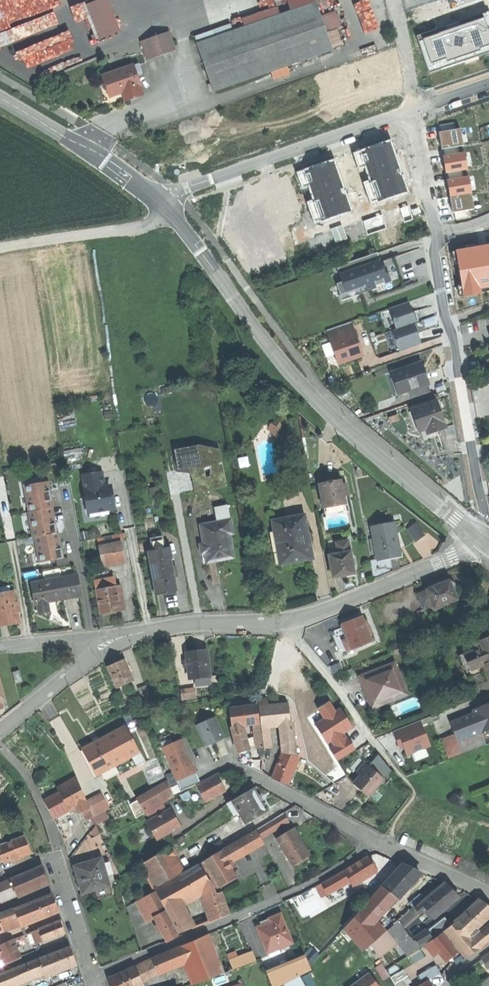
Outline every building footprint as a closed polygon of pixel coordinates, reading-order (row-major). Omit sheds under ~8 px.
[(102,39),(123,31),(111,0),(97,0),(88,4),(102,39)] [(195,47),(212,93),(331,50),(315,4),(195,47)] [(485,7),(414,32),(427,69),(488,47),(488,17),(485,7)] [(147,49),(150,57),(175,48),(170,33),(144,42),(147,49)] [(136,69),(103,80),(107,91),(110,100),(120,97),(123,105),(140,99),(134,82),(140,80),(136,69)] [(176,103),(181,107),(202,81),(197,77),(176,103)] [(460,122),(434,126),(449,209),(474,205),(460,122)] [(451,244),(459,292),(478,289),(477,283),(488,281),(488,237),(451,244)] [(345,262),(358,300),(407,284),(400,265),(410,262),(403,243),(345,262)] [(390,311),(397,331),(418,324),(419,324),(412,303),(390,311)] [(327,332),(340,367),(367,357),(353,322),(327,332)] [(394,332),(401,354),(425,345),(418,324),(397,331),(394,332)] [(408,380),(412,390),(433,383),(430,372),(426,362),(399,370),(403,381),(408,380)] [(402,393),(412,390),(408,380),(403,381),(399,370),(395,372),(402,393)] [(437,401),(413,409),(420,430),(427,428),(428,433),(446,427),(441,412),(437,401)] [(274,440),(284,439),(281,422),(270,423),(271,438),(257,440),(262,474),(278,471),(274,440)] [(191,468),(195,493),(226,487),(220,450),(199,446),(172,451),(176,471),(191,468)] [(249,457),(240,458),(241,467),(250,466),(249,457)] [(102,474),(83,477),(89,511),(102,509),(103,512),(115,510),(113,501),(112,493),(107,491),(106,487),(104,487),(102,474)] [(319,482),(324,508),(345,504),(344,497),(348,496),(347,488),(345,480),(341,481),(340,478),(335,479),(335,478),(329,479),(329,480),(319,482)] [(28,505),(29,512),(52,508),(54,508),(52,500),(51,493),(50,494),(47,482),(38,484),(37,482),(24,485),(26,495),(28,495),(30,505),(28,505)] [(33,538),(35,538),(58,533),(56,526),(55,527),(54,519),(52,508),(29,512),(30,520),(32,519),(33,528),(32,528),(33,538)] [(305,516),(273,521),(278,551),(282,551),(284,564),(298,561),(313,559),(311,546),(308,534),(305,516)] [(206,553),(208,562),(220,560),(234,557),(229,535),(233,534),(230,520),(201,526),(204,544),(200,545),(202,554),(206,553)] [(373,528),(379,560),(390,558),(401,556),(395,524),(373,528)] [(411,528),(419,540),(425,536),(417,524),(411,528)] [(417,542),(419,540),(411,528),(408,530),(417,542)] [(41,563),(64,558),(63,551),(61,551),(59,543),(58,533),(35,538),(38,555),(40,554),(41,563)] [(338,541),(340,553),(351,551),(350,539),(338,541)] [(122,543),(100,548),(104,567),(111,566),(110,564),(126,561),(122,543)] [(148,552),(150,563),(171,559),(169,548),(148,552)] [(340,553),(330,554),(333,576),(344,574),(344,577),(350,576),(355,575),(354,567),(355,567),(354,559),(353,559),(351,551),(340,553)] [(171,559),(150,563),(156,594),(167,592),(177,590),(174,578),(172,567),(171,559)] [(95,575),(96,584),(107,582),(110,581),(109,572),(95,575)] [(38,605),(39,613),(50,611),(48,603),(61,601),(82,597),(78,575),(32,583),(36,605),(38,605)] [(432,588),(427,590),(428,591),(433,605),(435,609),(450,603),(457,600),(453,590),(454,590),(455,588),(455,585),(455,584),(453,583),(452,582),(450,583),(450,581),(449,581),(439,585),(432,588)] [(96,584),(97,590),(108,588),(107,582),(96,584)] [(1,588),(2,595),(12,593),(11,586),(1,588)] [(97,590),(102,615),(111,613),(122,611),(121,604),(119,595),(118,587),(108,588),(97,590)] [(429,607),(433,605),(428,591),(418,595),(424,609),(429,607)] [(20,622),(18,612),(16,602),(14,592),(12,593),(2,595),(0,595),(0,626),(11,624),(20,622)] [(452,606),(450,603),(435,609),(433,605),(429,607),(431,612),(433,613),(436,614),(452,606)] [(352,620),(342,624),(348,639),(352,649),(372,642),(370,636),(373,635),(367,620),(364,621),(362,617),(352,620)] [(475,643),(477,649),(486,672),(488,679),(488,637),(475,643)] [(329,638),(321,645),(337,664),(345,657),(329,638)] [(347,652),(352,649),(348,639),(343,641),(347,652)] [(470,679),(486,672),(477,649),(460,656),(470,679)] [(197,652),(187,653),(191,679),(211,676),(207,650),(197,652)] [(115,664),(108,668),(118,689),(134,681),(124,660),(115,664)] [(379,670),(360,677),(370,703),(405,689),(395,663),(386,667),(388,672),(383,674),(382,671),(379,670)] [(13,673),(16,684),(23,682),(20,671),(13,673)] [(148,686),(139,689),(145,704),(153,701),(148,686)] [(197,686),(182,687),(183,700),(199,698),(197,686)] [(408,695),(405,689),(370,703),(373,709),(408,695)] [(116,697),(123,712),(128,709),(121,694),(116,697)] [(269,726),(282,724),(291,723),(289,704),(268,706),(260,707),(262,727),(269,726)] [(486,746),(488,744),(488,709),(488,705),(473,711),(474,714),(481,734),(486,746)] [(253,729),(262,727),(260,707),(233,710),(235,730),(243,727),(244,729),(252,727),(253,729)] [(458,743),(481,734),(474,714),(450,723),(458,743)] [(335,715),(318,724),(328,744),(329,744),(337,760),(354,751),(339,722),(329,728),(327,724),(337,719),(335,715)] [(198,726),(206,745),(215,741),(216,743),(219,741),(224,739),(215,718),(198,726)] [(435,744),(424,718),(395,730),(407,757),(435,744)] [(270,735),(269,726),(262,727),(263,736),(270,735)] [(236,741),(237,741),(246,738),(244,729),(243,727),(235,730),(233,730),(236,741)] [(103,740),(85,750),(98,774),(101,772),(120,762),(139,752),(126,728),(103,740)] [(283,729),(285,743),(295,742),(294,728),(283,729)] [(271,748),(270,735),(263,736),(264,749),(271,748)] [(246,738),(237,741),(243,762),(248,760),(252,759),(246,738)] [(178,781),(197,773),(193,763),(182,740),(163,748),(178,781)] [(285,743),(286,753),(295,756),(295,742),(285,743)] [(284,752),(273,779),(281,782),(288,785),(299,758),(295,756),(286,753),(284,752)] [(377,756),(369,766),(376,773),(376,774),(383,780),(389,773),(377,756)] [(158,758),(143,764),(151,784),(166,777),(158,758)] [(125,771),(120,762),(101,772),(106,781),(125,771)] [(365,793),(368,796),(373,790),(374,791),(383,780),(376,774),(376,773),(369,766),(368,767),(364,764),(357,773),(361,776),(355,783),(363,789),(362,791),(365,793)] [(198,786),(206,802),(226,791),(222,783),(218,775),(198,786)] [(59,790),(60,794),(68,809),(79,804),(86,800),(77,779),(59,790)] [(139,799),(146,812),(174,796),(168,782),(139,799)] [(255,788),(228,804),(234,815),(240,812),(246,824),(268,811),(264,803),(265,803),(263,799),(261,795),(260,796),(255,788)] [(49,809),(53,817),(68,809),(60,794),(45,802),(49,809)] [(88,802),(95,816),(109,809),(102,795),(88,802)] [(90,809),(86,800),(79,804),(83,812),(90,809)] [(148,822),(158,839),(180,827),(178,822),(175,817),(173,819),(168,810),(148,822)] [(56,821),(60,833),(69,829),(64,817),(56,821)] [(294,830),(277,840),(294,866),(310,856),(302,843),(294,830)] [(257,831),(226,848),(221,850),(222,852),(227,862),(234,860),(263,842),(257,831)] [(4,863),(31,852),(29,845),(25,836),(0,846),(0,853),(2,858),(4,863)] [(207,848),(211,856),(221,850),(226,848),(221,840),(207,848)] [(141,865),(154,888),(185,871),(183,867),(181,868),(170,849),(141,865)] [(238,881),(227,862),(222,852),(201,864),(213,884),(218,893),(230,886),(238,881)] [(101,854),(74,862),(78,876),(82,889),(95,885),(109,881),(106,870),(104,862),(101,854)] [(349,880),(353,886),(377,871),(373,863),(368,856),(344,871),(349,880)] [(211,885),(213,884),(201,864),(155,890),(167,910),(175,906),(181,902),(183,904),(188,900),(193,898),(191,896),(202,890),(211,885)] [(395,897),(397,899),(421,874),(410,868),(402,864),(382,887),(395,897)] [(10,879),(17,895),(49,882),(45,873),(42,866),(10,879)] [(327,893),(349,880),(344,871),(322,884),(327,893)] [(17,895),(10,879),(0,883),(0,899),(1,902),(17,895)] [(112,890),(109,881),(95,885),(98,894),(112,890)] [(426,909),(433,917),(457,896),(452,890),(446,883),(421,903),(426,909)] [(214,889),(211,885),(202,890),(203,894),(214,889)] [(372,922),(395,897),(382,887),(361,910),(372,922)] [(216,895),(214,889),(203,894),(213,920),(229,914),(221,893),(216,895)] [(156,892),(137,902),(147,921),(156,917),(166,912),(156,892)] [(52,894),(15,908),(18,917),(21,925),(58,910),(55,902),(52,894)] [(469,934),(488,916),(488,908),(486,905),(480,900),(458,919),(459,921),(469,934)] [(420,914),(426,909),(421,903),(415,909),(420,914)] [(183,921),(175,906),(167,910),(175,926),(183,921)] [(0,914),(0,920),(2,925),(10,922),(10,921),(18,917),(15,908),(0,914)] [(383,934),(372,922),(361,910),(345,928),(365,950),(383,934)] [(178,936),(166,912),(156,917),(159,924),(158,925),(167,941),(173,938),(178,936)] [(260,927),(257,928),(268,954),(292,944),(280,915),(269,919),(271,923),(260,927)] [(21,925),(18,917),(10,921),(10,922),(2,925),(2,926),(4,931),(21,925)] [(427,932),(433,939),(450,925),(444,918),(427,932)] [(38,929),(43,941),(48,939),(54,937),(65,933),(63,926),(61,921),(38,929)] [(188,930),(183,921),(175,926),(179,933),(188,930)] [(475,941),(469,934),(459,921),(451,927),(445,932),(467,959),(480,948),(475,941)] [(399,923),(388,931),(398,944),(408,936),(399,923)] [(38,943),(43,941),(38,929),(33,931),(38,943)] [(475,941),(480,948),(488,941),(488,929),(475,941)] [(431,940),(433,939),(427,932),(416,940),(421,947),(425,944),(431,940)] [(28,934),(14,939),(18,949),(32,946),(28,934)] [(433,942),(431,940),(425,944),(431,951),(436,947),(447,962),(457,954),(442,934),(433,942)] [(205,936),(182,946),(187,959),(197,983),(220,974),(205,936)] [(413,942),(408,936),(398,944),(408,957),(421,947),(416,940),(413,942)] [(144,938),(139,940),(142,951),(148,949),(144,938)] [(21,957),(18,949),(14,939),(0,945),(0,966),(21,957)] [(157,972),(187,959),(182,946),(151,959),(157,972)] [(70,948),(39,959),(44,972),(45,974),(75,963),(72,955),(70,948)] [(230,961),(233,970),(255,962),(252,953),(230,961)] [(273,985),(280,985),(286,983),(300,977),(312,971),(306,957),(267,975),(273,985)] [(39,959),(33,962),(37,974),(44,972),(39,959)] [(33,962),(16,968),(21,980),(37,974),(33,962)] [(418,976),(422,983),(440,973),(435,965),(418,976)] [(135,967),(109,979),(112,985),(143,985),(135,967)] [(1,975),(1,976),(4,983),(21,980),(16,968),(1,975)] [(373,970),(349,985),(384,985),(373,970)] [(396,985),(406,985),(408,985),(411,983),(408,977),(403,970),(391,977),(396,985)] [(300,977),(286,983),(287,985),(305,985),(300,977)]
